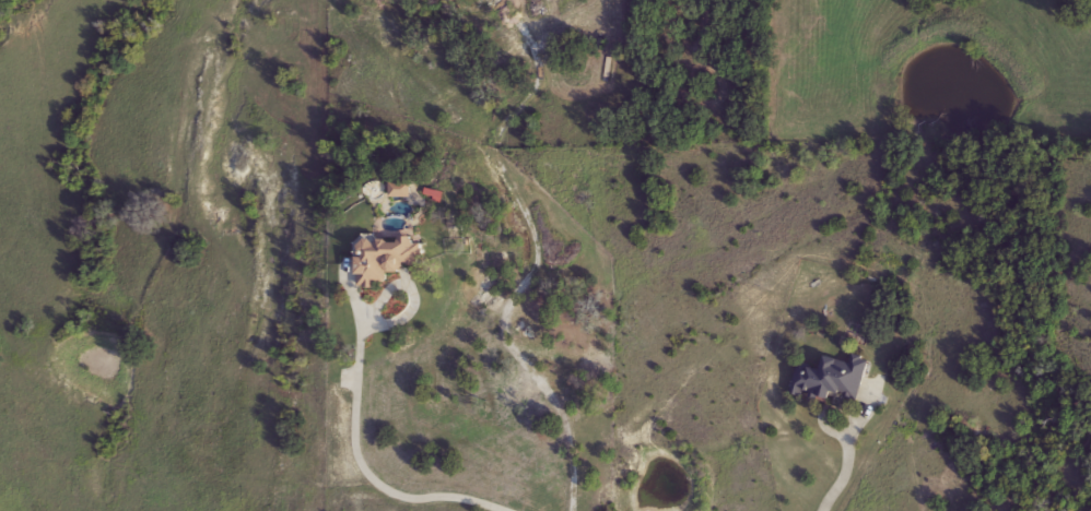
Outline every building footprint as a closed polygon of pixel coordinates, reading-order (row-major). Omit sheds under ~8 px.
[(396,197),(396,186),(411,186),(411,197),(396,197)] [(402,245),(402,239),(417,240),(417,246),(425,246),(424,269),(403,266),(402,276),(389,275),(388,285),(374,284),(374,292),(360,290),(364,241),(402,245)] [(858,408),(791,390),(799,365),(823,371),(826,358),(852,365),(854,357),(871,363),(858,408)]
